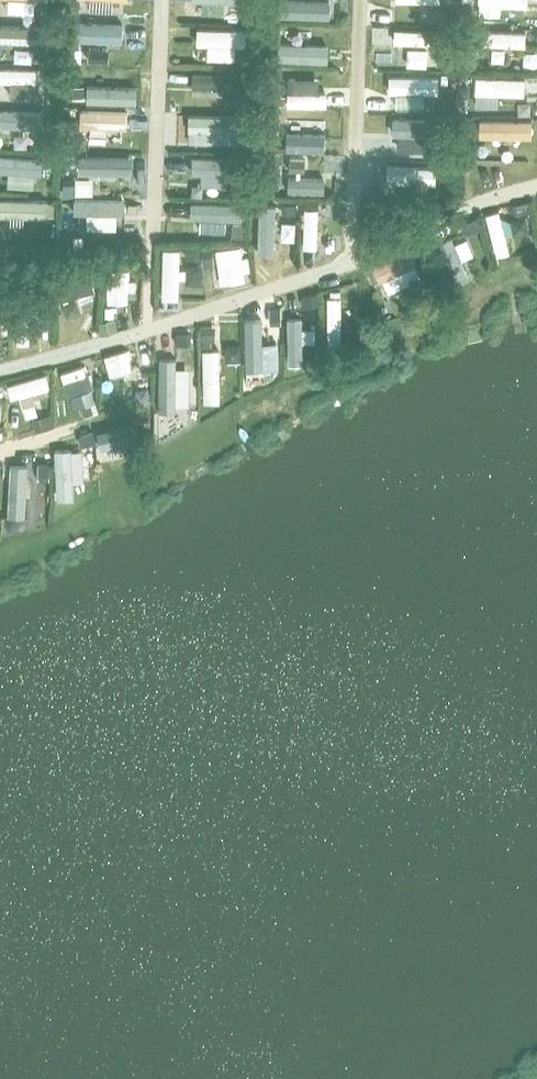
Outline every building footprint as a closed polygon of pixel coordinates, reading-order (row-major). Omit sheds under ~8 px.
[(71,11),(80,11),(80,0),(72,0),(71,11)] [(43,6),(43,17),(54,17),(55,7),(43,6)] [(26,39),(27,21),(0,19),(0,37),(26,39)] [(86,19),(86,38),(118,38),(118,19),(86,19)] [(293,21),(292,36),(326,38),(327,22),(293,21)] [(193,24),(192,41),(242,43),(243,26),(193,24)] [(423,40),(424,27),(390,25),(390,38),(423,40)] [(483,44),(522,43),(522,28),(483,29),(483,44)] [(173,39),(172,53),(186,54),(187,40),(173,39)] [(66,48),(66,62),(81,62),(81,49),(66,48)] [(89,48),(89,60),(109,61),(109,49),(89,48)] [(522,53),(524,67),(536,65),(536,51),(522,53)] [(448,55),(438,55),(438,65),(448,65),(448,55)] [(27,77),(27,64),(0,64),(0,78),(27,77)] [(189,88),(228,90),(229,68),(190,66),(189,88)] [(424,88),(424,72),(385,72),(385,88),(424,88)] [(493,92),(521,91),(521,74),(492,75),(493,92)] [(5,79),(5,93),(30,92),(29,78),(5,79)] [(237,79),(237,91),(250,91),(251,79),(237,79)] [(85,86),(69,85),(69,97),(85,97),(85,86)] [(458,86),(458,96),(469,96),(469,87),(458,86)] [(224,93),(224,108),(238,108),(239,93),(224,93)] [(287,96),(270,96),(270,106),(287,106),(287,96)] [(447,97),(435,97),(435,111),(447,112),(447,97)] [(27,123),(28,107),(0,106),(0,122),(27,123)] [(84,123),(123,125),(123,108),(85,106),(84,123)] [(203,121),(203,132),(230,132),(230,109),(189,109),(189,121),(203,121)] [(392,144),(421,145),(423,113),(393,112),(392,144)] [(279,113),(266,113),(266,127),(279,127),(279,113)] [(515,132),(515,114),(484,114),(485,133),(515,132)] [(287,129),(276,129),(276,143),(324,143),(324,129),(310,129),(310,118),(287,118),(287,129)] [(465,127),(465,137),(476,138),(476,128),(465,127)] [(41,132),(34,146),(44,152),(52,138),(41,132)] [(85,139),(74,139),(74,149),(85,149),(85,139)] [(494,139),(480,139),(480,153),(494,153),(494,139)] [(36,150),(0,151),(0,165),(36,164),(36,150)] [(184,153),(183,166),(228,168),(228,154),(184,153)] [(74,155),(64,155),(64,164),(75,164),(74,155)] [(128,170),(128,157),(75,157),(74,170),(128,170)] [(291,159),(291,171),(307,171),(307,159),(291,159)] [(384,162),(384,183),(433,183),(433,163),(384,162)] [(321,190),(322,174),(285,172),(284,188),(321,190)] [(74,181),(62,181),(63,196),(74,196),(74,181)] [(43,215),(44,195),(0,194),(0,213),(43,215)] [(71,225),(70,200),(57,200),(58,226),(71,225)] [(274,201),(256,201),(256,247),(274,247),(274,201)] [(188,213),(240,215),(240,204),(188,202),(188,213)] [(300,243),(314,244),(316,204),(302,203),(300,243)] [(524,203),(513,205),(515,215),(526,213),(524,203)] [(296,204),(283,204),(283,215),(296,215),(296,204)] [(494,206),(481,210),(493,252),(507,248),(494,206)] [(211,234),(211,215),(189,214),(188,233),(211,234)] [(476,219),(462,225),(466,235),(481,229),(476,219)] [(43,221),(41,235),(51,236),(53,222),(43,221)] [(232,224),(231,239),(242,239),(243,224),(232,224)] [(337,246),(338,231),(323,230),(322,245),(337,246)] [(72,236),(62,236),(62,249),(72,250),(72,236)] [(177,295),(178,244),(161,243),(160,294),(177,295)] [(372,259),(383,288),(402,281),(395,264),(411,258),(407,245),(372,259)] [(186,248),(185,258),(199,259),(200,248),(186,248)] [(214,250),(203,251),(204,267),(215,266),(214,250)] [(115,279),(134,278),(132,259),(114,260),(115,279)] [(321,288),(327,315),(340,312),(334,285),(321,288)] [(314,294),(304,296),(305,306),(315,305),(314,294)] [(26,306),(13,307),(14,338),(27,338),(26,306)] [(282,308),(271,308),(271,324),(282,323),(282,308)] [(116,318),(100,321),(102,333),(118,330),(116,318)] [(203,326),(203,341),(215,341),(215,326),(203,326)] [(243,326),(243,367),(258,367),(258,326),(243,326)] [(176,334),(175,345),(186,345),(187,334),(176,334)] [(105,362),(142,353),(139,341),(102,350),(105,362)] [(218,397),(217,344),(200,344),(202,398),(218,397)] [(241,345),(226,346),(227,361),(242,360),(241,345)] [(60,377),(84,371),(82,361),(58,366),(60,377)] [(185,423),(185,363),(158,363),(158,406),(154,406),(154,423),(185,423)] [(6,380),(10,393),(48,381),(44,368),(6,380)] [(85,384),(71,388),(75,403),(89,398),(85,384)] [(90,404),(79,408),(81,417),(92,413),(90,404)] [(49,414),(32,420),(36,432),(53,427),(49,414)] [(125,417),(93,423),(98,447),(130,441),(125,417)] [(91,433),(80,436),(83,446),(94,444),(91,433)] [(8,472),(50,459),(45,442),(24,448),(25,453),(4,460),(8,472)] [(71,445),(55,445),(55,496),(71,496),(71,445)] [(39,463),(39,480),(50,480),(50,464),(39,463)]
